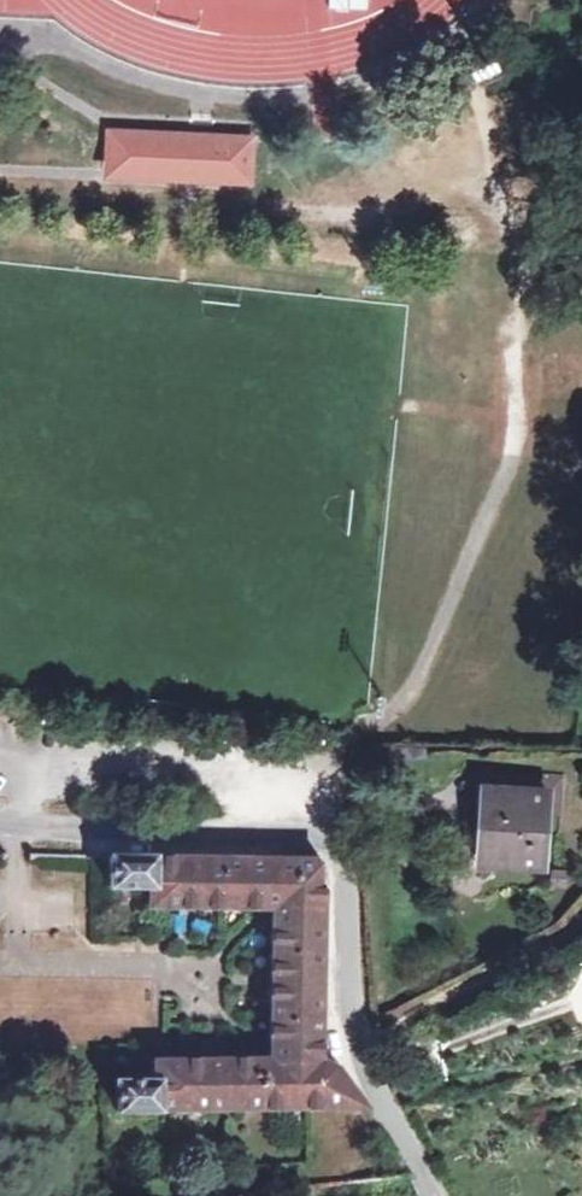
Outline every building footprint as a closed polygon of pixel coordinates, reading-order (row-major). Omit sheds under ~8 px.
[(106,127),(104,168),(246,175),(248,133),(106,127)] [(562,809),(560,777),(548,778),(550,810),(562,809)] [(481,859),(542,863),(547,792),(485,789),(481,859)] [(147,888),(147,905),(272,908),(270,1060),(153,1060),(152,1080),(115,1081),(115,1110),(362,1108),(333,1067),(317,1058),(319,860),(109,857),(107,887),(147,888)]
